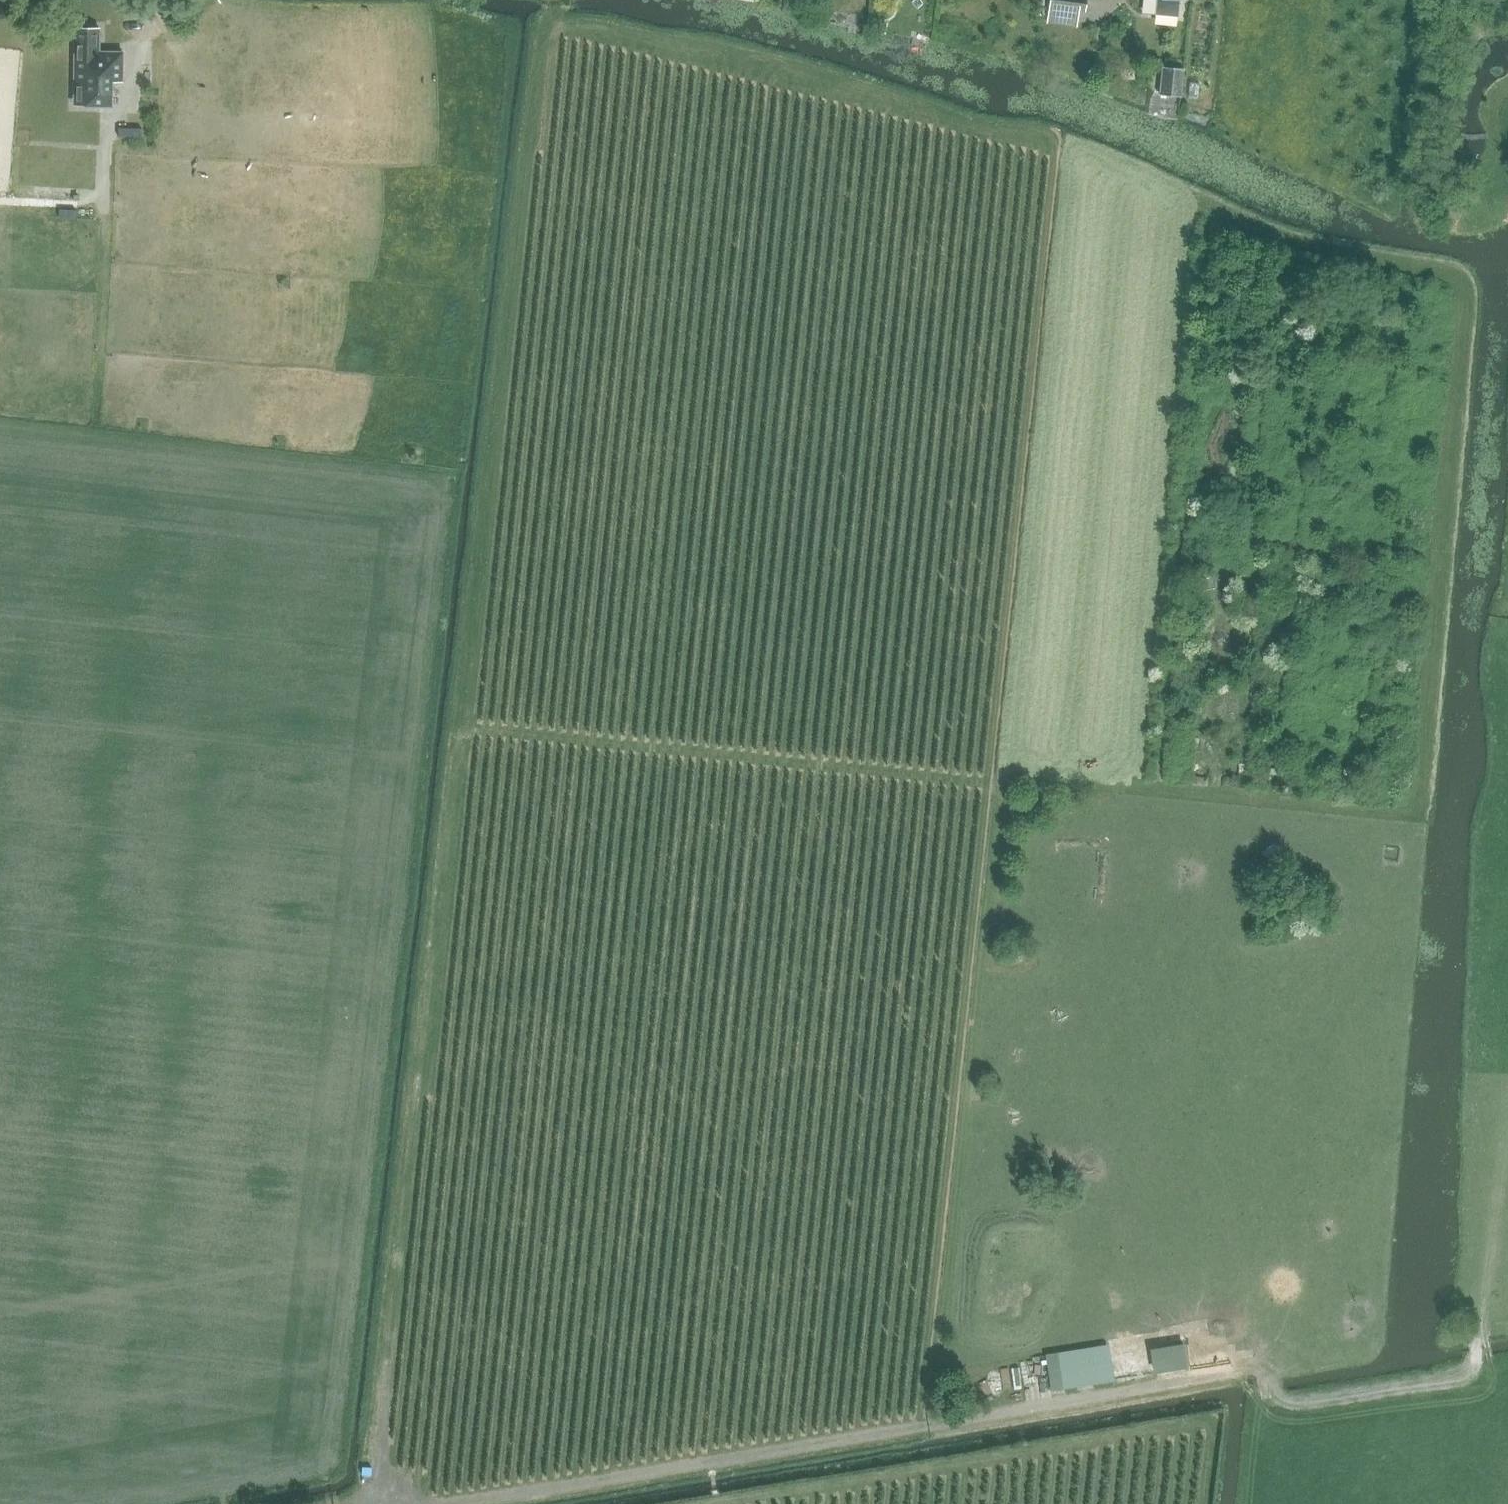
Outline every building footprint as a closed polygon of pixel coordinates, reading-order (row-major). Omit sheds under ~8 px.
[(1085,11),(1087,0),(1050,0),(1049,5),(1085,11)] [(1155,15),(1178,17),(1180,0),(1181,0),(1156,0),(1155,15)] [(75,27),(74,105),(111,105),(111,82),(122,82),(123,52),(99,51),(99,27),(75,27)] [(1159,91),(1179,93),(1181,68),(1161,66),(1159,91)] [(142,128),(119,126),(118,134),(141,136),(142,128)] [(1189,1340),(1153,1342),(1154,1366),(1170,1366),(1170,1371),(1191,1370),(1189,1340)] [(491,1425),(488,1441),(498,1443),(501,1426),(491,1425)]
